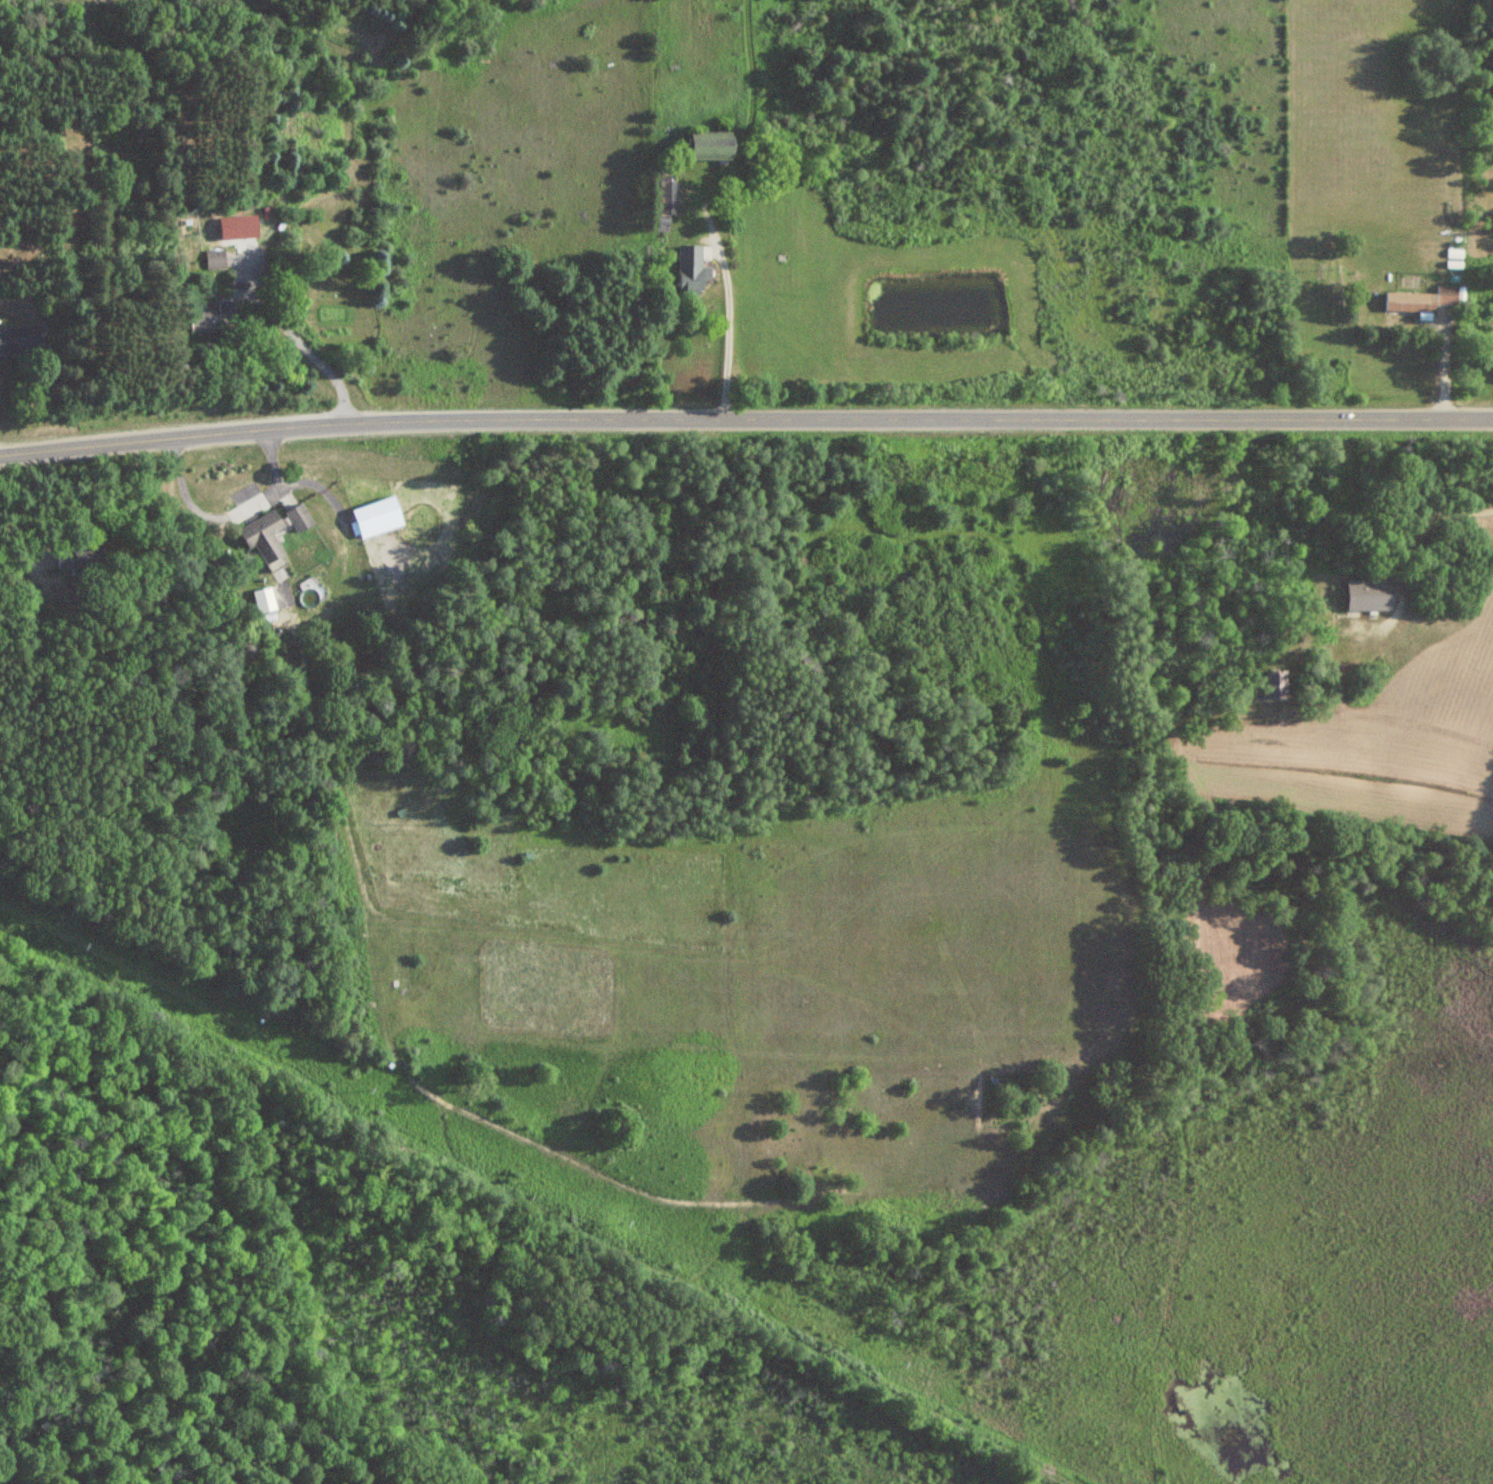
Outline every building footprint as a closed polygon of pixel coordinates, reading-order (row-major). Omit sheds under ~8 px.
[(737,138),(690,138),(690,161),(737,161),(737,138)] [(677,289),(701,289),(701,247),(677,247),(677,289)] [(226,251),(207,251),(207,269),(226,269),(226,251)] [(1436,314),(1436,305),(1455,306),(1455,288),(1435,287),(1435,295),(1386,293),(1385,312),(1436,314)] [(199,302),(199,334),(233,334),(233,302),(199,302)] [(314,526),(303,503),(286,511),(297,534),(314,526)] [(255,544),(267,566),(286,556),(273,533),(285,527),(276,509),(240,528),(250,547),(255,544)] [(1347,611),(1393,611),(1393,580),(1347,580),(1347,611)] [(257,615),(276,610),(271,587),(252,592),(257,615)] [(1285,699),(1284,672),(1265,672),(1265,699),(1285,699)]
